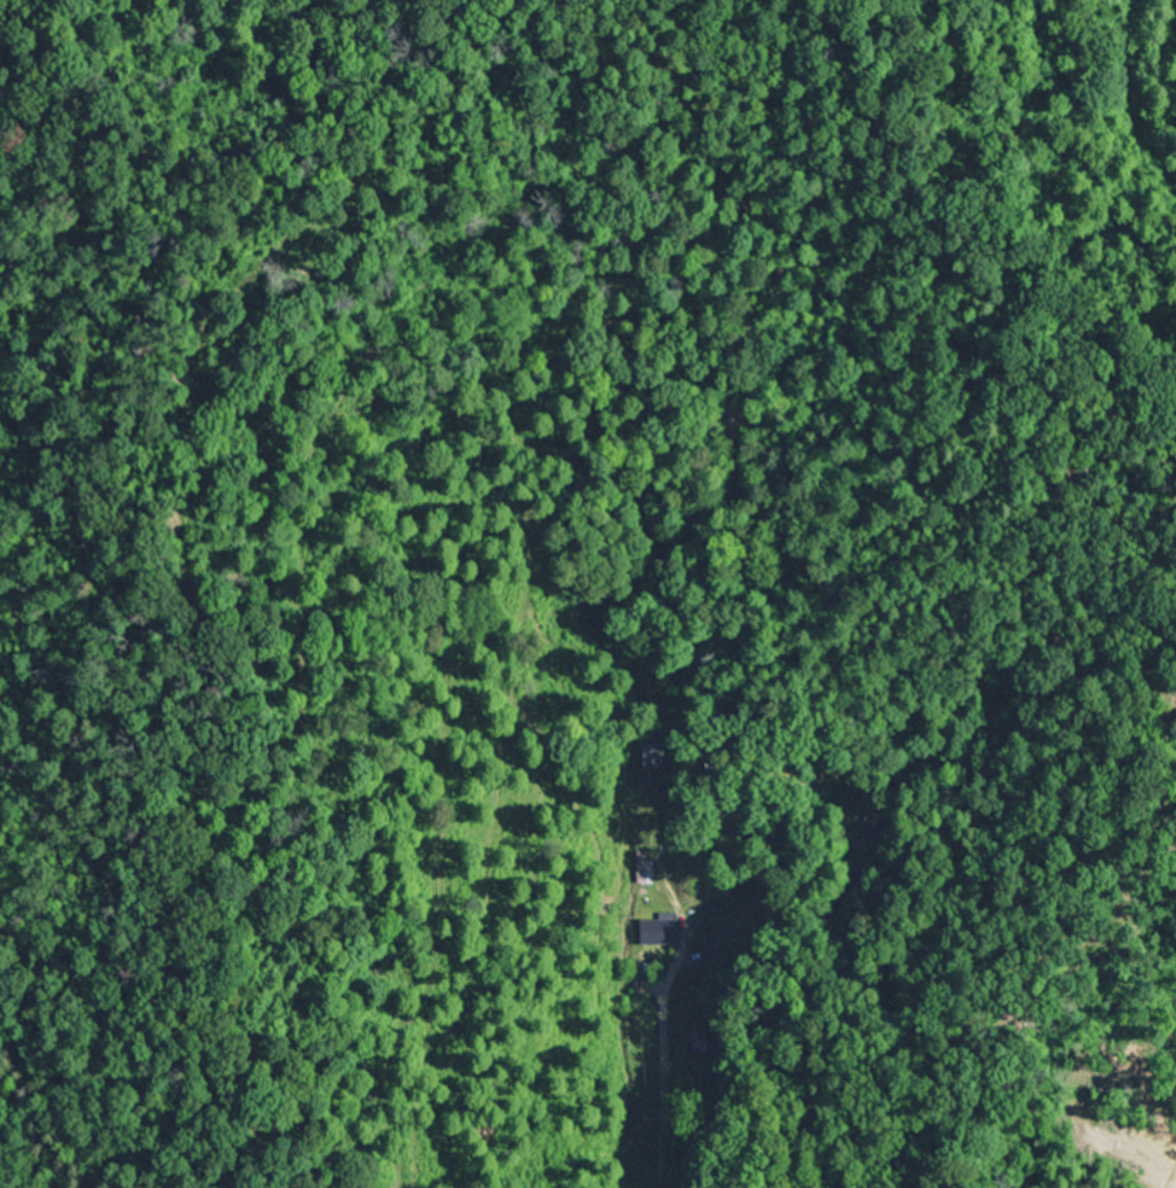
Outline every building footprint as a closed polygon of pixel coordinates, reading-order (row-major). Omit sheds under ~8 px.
[(646,948),(683,947),(682,915),(664,915),(664,922),(646,922),(646,948)]
